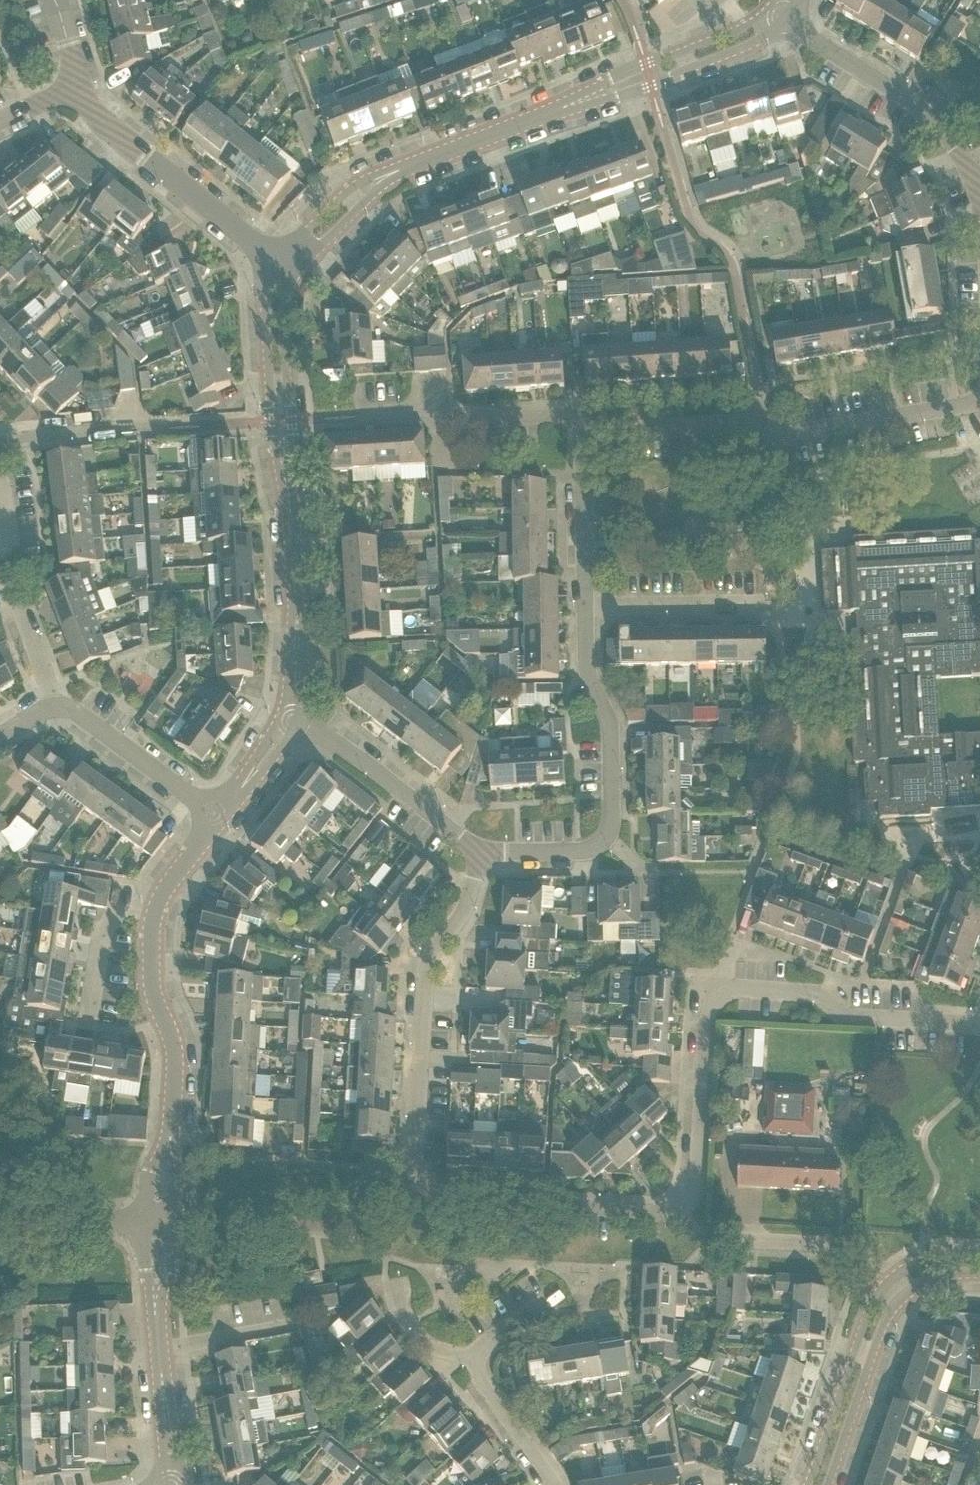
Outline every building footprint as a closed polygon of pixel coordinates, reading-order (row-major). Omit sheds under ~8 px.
[(148,11),(145,0),(108,0),(113,20),(148,11)] [(370,0),(360,0),(345,5),(346,5),(349,16),(373,9),(370,0)] [(397,0),(370,0),(373,9),(397,0)] [(438,0),(413,0),(412,1),(415,12),(440,4),(438,0)] [(604,6),(601,0),(592,0),(576,6),(592,48),(616,38),(604,6)] [(870,0),(840,0),(835,9),(856,22),(870,0)] [(856,22),(877,35),(898,0),(870,0),(856,22)] [(926,1),(924,0),(914,0),(910,6),(901,0),(898,0),(877,35),(897,47),(919,11),(920,11),(926,1)] [(974,0),(963,0),(960,6),(968,11),(974,0)] [(412,1),(399,5),(403,16),(404,16),(415,12),(412,1)] [(349,16),(346,5),(345,5),(334,8),(338,20),(349,16)] [(197,20),(208,16),(204,6),(193,10),(197,20)] [(568,57),(592,48),(576,6),(553,15),(553,16),(568,57)] [(172,17),(150,21),(148,11),(113,20),(119,44),(111,46),(112,46),(153,36),(153,35),(174,29),(172,17)] [(941,24),(920,11),(919,11),(897,47),(918,60),(941,24)] [(358,30),(374,25),(371,15),(355,20),(358,29),(358,30)] [(201,30),(212,26),(208,16),(197,20),(201,30)] [(544,64),(567,55),(568,57),(553,16),(529,26),(542,59),(544,64)] [(958,26),(960,24),(952,19),(943,32),(957,41),(963,32),(963,29),(958,26)] [(358,30),(358,29),(355,20),(339,25),(342,35),(358,30)] [(307,34),(319,30),(316,21),(304,25),(307,34)] [(519,67),(542,59),(529,26),(507,34),(506,32),(505,32),(522,75),(519,67)] [(276,46),(280,44),(288,42),(285,31),(272,35),(276,46)] [(498,84),(522,75),(505,32),(501,34),(498,32),(486,37),(484,41),(481,41),(485,51),(498,84)] [(210,54),(222,49),(215,33),(204,37),(210,54)] [(244,35),(242,40),(244,46),(253,43),(251,33),(244,35)] [(319,49),(335,44),(332,33),(316,38),(319,48),(319,49)] [(147,38),(154,36),(153,36),(112,46),(118,71),(153,62),(147,38)] [(319,49),(319,48),(316,38),(300,43),(303,54),(319,49)] [(266,60),(283,54),(280,44),(276,46),(263,50),(266,60)] [(226,59),(222,49),(210,54),(214,64),(226,59)] [(474,93),(498,84),(485,51),(462,60),(474,93)] [(933,70),(939,60),(929,54),(923,64),(933,70)] [(451,103),(474,93),(462,60),(438,69),(451,103)] [(284,81),(293,77),(287,61),(276,65),(283,81),(284,81)] [(182,77),(183,76),(172,67),(165,76),(156,68),(131,98),(142,108),(145,104),(154,112),(175,85),(182,77)] [(427,112),(451,103),(438,69),(414,79),(417,87),(427,112)] [(186,93),(192,85),(182,77),(175,85),(154,112),(173,128),(196,100),(186,93)] [(289,97),(299,93),(293,77),(284,81),(283,81),(289,97)] [(377,78),(397,128),(403,125),(402,121),(416,116),(406,91),(417,87),(414,79),(414,77),(402,82),(382,90),(377,78)] [(390,130),(397,128),(377,78),(357,86),(362,97),(375,132),(389,127),(390,130)] [(767,89),(768,86),(758,80),(754,87),(756,92),(743,96),(753,128),(774,122),(776,130),(778,130),(767,89)] [(375,132),(362,97),(357,86),(337,94),(357,144),(363,141),(362,137),(375,132)] [(779,96),(778,91),(768,86),(767,89),(778,130),(802,123),(800,115),(811,112),(804,88),(779,96)] [(753,128),(743,96),(742,91),(731,94),(733,99),(720,102),(720,103),(729,135),(753,128)] [(350,146),(357,144),(337,94),(317,102),(334,148),(348,142),(350,146)] [(720,102),(719,98),(708,101),(710,106),(697,109),(706,140),(710,154),(733,148),(729,135),(720,103),(720,102)] [(706,140),(697,109),(696,104),(685,107),(687,112),(673,116),(682,147),(706,140)] [(197,152),(224,121),(206,107),(183,135),(194,145),(192,148),(197,152)] [(240,134),(251,122),(234,108),(224,121),(197,152),(203,157),(206,154),(217,163),(240,134)] [(300,129),(312,124),(307,111),(294,117),(299,130),(300,129)] [(822,115),(807,139),(811,141),(820,147),(834,122),(822,115)] [(820,147),(815,153),(825,159),(831,150),(850,162),(869,131),(859,125),(857,128),(848,122),(845,126),(835,120),(834,122),(820,147)] [(85,134),(87,131),(75,122),(73,124),(85,134)] [(307,152),(321,146),(312,124),(300,129),(299,130),(307,152)] [(877,140),(879,137),(869,131),(850,162),(859,167),(848,184),(850,192),(860,198),(866,192),(866,193),(894,169),(901,164),(882,152),(886,145),(877,140)] [(231,180),(257,148),(240,134),(217,163),(228,172),(225,175),(231,180)] [(72,174),(86,156),(61,136),(46,147),(41,141),(32,149),(35,153),(26,160),(23,156),(22,156),(45,185),(52,194),(74,176),(72,174)] [(274,161),(281,152),(265,140),(258,149),(257,148),(231,180),(248,193),(274,161)] [(631,147),(620,151),(632,186),(636,197),(656,190),(657,189),(642,147),(632,151),(631,147)] [(636,197),(632,186),(620,151),(609,155),(610,158),(601,162),(612,193),(617,208),(626,205),(625,201),(636,197)] [(52,194),(45,185),(22,156),(13,164),(16,167),(7,175),(4,171),(3,171),(26,200),(44,186),(51,195),(52,194)] [(80,181),(95,163),(86,156),(72,174),(74,176),(80,181)] [(274,161),(248,193),(265,207),(291,175),(274,161)] [(617,208),(612,193),(601,162),(591,165),(590,162),(579,165),(591,200),(597,215),(598,215),(597,213),(616,206),(617,208)] [(89,188),(104,171),(95,163),(80,181),(89,188)] [(805,171),(800,173),(798,164),(789,167),(789,169),(793,184),(807,180),(805,171)] [(597,215),(591,200),(579,165),(568,169),(570,173),(561,176),(558,167),(557,167),(559,173),(571,207),(577,223),(597,215)] [(571,207),(559,173),(557,167),(546,171),(547,173),(537,177),(550,211),(555,226),(554,222),(574,215),(576,223),(577,223),(571,207)] [(787,186),(793,184),(789,169),(766,175),(769,184),(785,180),(787,186)] [(919,180),(901,187),(894,169),(866,193),(872,209),(877,221),(928,201),(919,180)] [(26,200),(3,171),(0,174),(0,207),(15,226),(33,211),(25,201),(26,200)] [(746,191),(769,184),(766,175),(743,182),(746,191)] [(746,191),(743,182),(742,176),(721,182),(720,181),(718,181),(723,198),(746,191)] [(555,226),(550,211),(537,177),(526,180),(528,184),(517,187),(520,196),(511,199),(519,222),(525,237),(555,226)] [(718,181),(710,184),(715,201),(723,199),(723,198),(718,181)] [(129,191),(125,195),(114,186),(106,196),(97,189),(77,213),(106,236),(112,228),(112,229),(137,198),(129,191)] [(511,199),(502,202),(499,194),(489,198),(487,194),(476,198),(489,233),(494,246),(524,235),(525,237),(519,222),(511,199)] [(142,208),(145,204),(137,198),(112,229),(123,237),(117,245),(133,258),(159,238),(148,223),(153,217),(142,208)] [(494,246),(489,233),(476,198),(466,202),(467,205),(457,209),(468,240),(473,253),(494,246)] [(929,213),(932,212),(928,201),(877,221),(881,231),(895,237),(901,250),(925,246),(918,229),(933,223),(929,213)] [(53,231),(69,212),(60,204),(44,223),(45,224),(53,231)] [(457,209),(448,212),(447,209),(435,213),(448,247),(452,258),(472,251),(473,253),(468,240),(457,209)] [(452,258),(448,247),(435,213),(426,216),(425,214),(414,218),(418,229),(417,230),(427,254),(433,265),(452,258)] [(53,231),(45,224),(44,223),(39,229),(48,237),(53,231)] [(433,265),(427,254),(417,230),(409,233),(401,240),(396,234),(387,243),(390,245),(383,252),(379,248),(378,249),(406,276),(413,283),(431,265),(431,266),(433,265)] [(685,233),(669,238),(678,272),(697,271),(685,233)] [(177,250),(170,252),(159,238),(133,258),(129,262),(139,276),(149,273),(153,286),(166,281),(195,269),(197,265),(187,261),(182,263),(177,250)] [(8,274),(34,251),(27,244),(2,267),(8,274)] [(897,257),(896,251),(895,244),(881,246),(883,260),(897,257)] [(413,283),(406,276),(378,249),(370,256),(372,258),(365,266),(392,293),(399,300),(398,298),(413,283)] [(18,285),(44,261),(34,251),(8,274),(18,285)] [(901,256),(905,277),(936,272),(932,251),(901,256)] [(870,264),(882,262),(880,253),(868,256),(870,264)] [(618,271),(613,257),(611,254),(591,261),(592,263),(593,278),(594,278),(593,272),(618,271)] [(636,258),(621,263),(622,272),(622,276),(639,275),(638,265),(636,258)] [(664,273),(659,260),(648,264),(638,265),(639,275),(664,273)] [(572,280),(593,278),(592,263),(591,261),(572,267),(572,280)] [(860,273),(858,263),(820,269),(822,279),(860,273)] [(157,285),(153,286),(154,287),(166,282),(175,304),(205,292),(200,279),(204,277),(207,270),(197,265),(195,269),(157,285)] [(59,278),(58,276),(48,266),(41,272),(52,284),(59,278)] [(348,301),(345,304),(370,313),(383,318),(391,310),(390,309),(383,302),(392,293),(365,266),(357,274),(359,276),(352,284),(355,287),(346,296),(349,299),(348,301)] [(2,267),(0,269),(0,282),(8,274),(2,267)] [(533,269),(523,273),(527,283),(537,279),(533,269)] [(787,282),(810,281),(809,272),(787,273),(787,282)] [(939,292),(936,272),(905,277),(909,298),(939,292)] [(775,282),(787,282),(787,273),(774,273),(775,282)] [(700,285),(727,284),(727,275),(700,276),(700,285)] [(693,286),(700,285),(700,276),(692,276),(676,278),(676,287),(693,286)] [(593,278),(572,280),(567,280),(570,321),(586,320),(584,303),(606,301),(605,287),(604,277),(594,278),(593,278)] [(616,277),(604,277),(605,287),(617,286),(616,277)] [(65,283),(59,278),(52,284),(68,301),(75,294),(65,283)] [(653,289),(676,287),(676,278),(652,279),(653,289)] [(652,289),(653,289),(652,279),(628,281),(629,297),(653,295),(652,289)] [(506,281),(491,287),(494,296),(505,292),(510,290),(506,281)] [(520,296),(545,291),(543,282),(519,287),(518,287),(520,296)] [(469,305),(489,298),(486,289),(466,296),(466,297),(469,305)] [(89,310),(97,303),(86,292),(78,298),(89,310)] [(178,311),(150,323),(156,337),(162,334),(173,330),(174,330),(214,315),(217,316),(221,306),(222,305),(214,302),(209,304),(205,292),(175,304),(178,311)] [(939,292),(909,298),(913,323),(928,320),(927,316),(943,313),(939,292)] [(469,305),(466,297),(466,296),(457,300),(461,309),(469,305)] [(486,315),(498,311),(495,302),(482,307),(486,315)] [(371,343),(370,313),(345,304),(347,323),(337,323),(338,334),(334,334),(335,345),(371,343)] [(81,323),(88,316),(77,305),(70,311),(81,323)] [(174,330),(173,330),(182,353),(213,340),(208,328),(213,326),(222,305),(221,306),(217,316),(214,315),(174,330)] [(112,332),(118,326),(101,307),(94,314),(112,332)] [(474,320),(486,315),(482,307),(471,311),(474,320)] [(444,330),(452,322),(440,310),(434,316),(438,321),(432,329),(444,334),(444,330)] [(0,333),(0,366),(22,345),(24,344),(32,336),(24,328),(32,320),(24,311),(6,328),(0,333)] [(945,324),(894,333),(891,314),(867,318),(873,350),(897,346),(895,340),(946,331),(945,324)] [(92,334),(99,328),(88,316),(81,323),(92,334)] [(849,354),(873,350),(867,318),(843,322),(849,354)] [(825,358),(849,354),(843,322),(819,327),(825,358)] [(136,345),(118,326),(112,332),(129,351),(136,345)] [(801,362),(825,358),(819,327),(796,331),(801,362)] [(776,367),(801,362),(796,331),(771,335),(776,367)] [(447,370),(445,341),(428,335),(429,350),(431,371),(447,370)] [(222,350),(218,352),(213,340),(182,353),(190,375),(226,360),(222,350)] [(50,352),(41,342),(31,352),(24,344),(0,366),(0,368),(16,385),(50,352)] [(707,376),(732,374),(730,342),(704,344),(707,376)] [(336,355),(333,356),(334,368),(349,367),(349,377),(373,375),(373,365),(371,344),(371,343),(335,345),(336,355)] [(683,378),(707,376),(704,344),(681,346),(683,378)] [(148,358),(136,345),(129,351),(141,364),(148,358)] [(659,380),(683,378),(681,346),(657,347),(659,380)] [(135,391),(132,363),(116,347),(115,347),(121,392),(135,391)] [(635,381),(659,380),(657,347),(633,349),(635,381)] [(611,383),(635,381),(633,349),(609,351),(611,383)] [(415,372),(431,371),(429,350),(414,351),(415,372)] [(586,385),(611,383),(609,351),(584,353),(586,385)] [(67,369),(50,352),(16,385),(33,403),(39,397),(56,416),(79,394),(69,383),(61,375),(67,369)] [(540,388),(564,386),(562,354),(537,356),(540,388)] [(537,356),(513,358),(515,390),(540,388),(537,356)] [(491,392),(515,390),(513,358),(489,359),(491,392)] [(466,393),(491,392),(489,359),(464,361),(466,393)] [(226,360),(190,375),(199,397),(190,400),(195,413),(219,403),(214,392),(231,385),(226,372),(230,370),(226,360)] [(141,391),(150,390),(149,373),(140,374),(141,391)] [(400,468),(425,466),(423,424),(413,424),(413,434),(398,435),(400,468)] [(398,435),(383,436),(382,426),(374,427),(376,469),(400,468),(398,435)] [(352,471),(376,469),(374,427),(365,427),(366,437),(350,438),(352,471)] [(350,438),(335,439),(334,429),(325,430),(327,473),(352,471),(350,438)] [(208,445),(207,438),(207,437),(190,438),(191,448),(189,448),(190,471),(236,468),(235,443),(208,445)] [(51,480),(85,476),(83,454),(48,458),(51,480)] [(131,471),(140,470),(140,457),(130,457),(131,471)] [(146,474),(156,474),(155,457),(145,458),(146,474)] [(236,468),(190,471),(192,496),(194,496),(206,495),(206,494),(238,492),(236,468)] [(132,484),(141,483),(140,470),(131,471),(132,484)] [(147,490),(157,490),(156,474),(146,474),(147,490)] [(54,502),(99,496),(96,475),(85,477),(85,476),(51,480),(54,502)] [(449,498),(452,498),(451,478),(438,479),(440,510),(450,510),(449,498)] [(514,509),(546,509),(546,484),(514,485),(514,509)] [(238,492),(206,494),(206,495),(207,518),(239,516),(238,492)] [(99,496),(54,502),(56,523),(100,518),(105,517),(102,496),(99,496)] [(134,514),(143,513),(142,500),(133,500),(134,514)] [(159,522),(159,521),(158,505),(148,506),(149,522),(159,522)] [(514,533),(546,533),(546,509),(514,509),(514,533)] [(450,510),(440,510),(441,524),(450,523),(450,522),(454,522),(458,522),(458,511),(450,511),(450,510)] [(135,527),(144,526),(143,513),(134,514),(135,527)] [(251,539),(241,539),(239,516),(207,518),(195,519),(197,543),(251,540),(251,539)] [(93,541),(103,540),(100,518),(56,523),(59,545),(93,541)] [(160,537),(166,537),(165,521),(159,521),(159,522),(149,522),(151,546),(160,545),(160,537)] [(395,522),(382,522),(383,530),(395,529),(395,522)] [(515,558),(547,557),(546,533),(514,533),(515,558)] [(979,605),(979,543),(976,543),(975,533),(853,540),(854,550),(822,552),(826,614),(858,612),(858,631),(851,631),(853,671),(850,672),(855,764),(866,763),(867,772),(865,772),(867,804),(878,803),(879,818),(931,815),(930,791),(948,790),(949,808),(979,806),(979,790),(979,767),(979,735),(938,737),(934,679),(979,676),(979,617),(979,605)] [(96,563),(106,562),(103,540),(93,541),(59,545),(61,567),(90,564),(96,563)] [(219,566),(252,564),(251,540),(197,543),(197,544),(203,544),(204,556),(218,555),(219,566)] [(378,565),(377,541),(377,540),(344,542),(345,567),(378,565)] [(137,559),(146,559),(145,545),(136,546),(137,559)] [(152,570),(162,569),(160,545),(151,546),(152,570)] [(443,559),(452,559),(452,546),(442,546),(443,559)] [(428,562),(437,561),(436,550),(427,551),(428,562)] [(515,582),(547,581),(547,557),(515,558),(515,582)] [(137,559),(137,574),(146,574),(146,559),(137,559)] [(458,570),(453,571),(452,559),(443,559),(444,585),(454,585),(454,582),(458,581),(458,570)] [(429,586),(439,586),(437,561),(428,562),(429,586)] [(98,593),(92,577),(90,564),(61,567),(51,568),(53,585),(46,588),(54,610),(87,597),(98,593)] [(220,590),(254,588),(252,564),(219,566),(220,590)] [(347,592),(380,589),(378,565),(345,567),(347,592)] [(153,587),(163,586),(162,569),(152,570),(153,587)] [(148,594),(147,594),(147,579),(138,580),(129,583),(136,600),(140,600),(148,600),(148,594)] [(567,597),(557,598),(557,581),(547,581),(515,582),(515,583),(523,583),(523,606),(567,606),(567,597)] [(239,614),(255,613),(254,588),(220,590),(209,591),(211,627),(240,626),(239,614)] [(348,616),(382,614),(380,589),(347,592),(348,616)] [(94,617),(106,613),(98,593),(87,597),(54,610),(62,630),(95,617),(94,617)] [(149,610),(159,610),(158,593),(148,594),(148,600),(149,610)] [(431,611),(440,610),(440,598),(430,599),(431,611)] [(149,610),(148,600),(140,600),(140,613),(149,613),(149,610)] [(557,615),(567,615),(567,606),(523,606),(524,631),(557,630),(557,615)] [(431,622),(441,622),(440,610),(431,611),(431,622)] [(382,614),(348,616),(350,641),(370,639),(383,639),(391,638),(389,613),(382,614)] [(70,650),(102,637),(95,617),(62,630),(70,650)] [(717,665),(742,664),(741,622),(732,622),(732,632),(717,632),(717,665)] [(766,632),(749,632),(749,622),(741,622),(742,664),(766,664),(766,632)] [(620,666),(645,666),(644,623),(636,623),(636,633),(619,634),(620,642),(608,642),(608,666),(620,666)] [(669,633),(653,633),(653,623),(644,623),(645,666),(669,665),(669,633)] [(669,665),(693,665),(692,623),(684,623),(684,633),(669,633),(669,665)] [(717,632),(701,633),(701,623),(692,623),(693,665),(717,665),(717,632)] [(133,640),(141,639),(140,625),(131,626),(133,640)] [(177,658),(186,658),(184,629),(175,630),(177,658)] [(524,631),(513,631),(514,654),(514,655),(568,655),(568,645),(558,646),(557,630),(524,631)] [(216,656),(251,654),(250,631),(214,633),(216,656)] [(110,658),(102,637),(70,650),(78,671),(110,658)] [(18,673),(6,642),(0,645),(0,693),(14,684),(10,677),(18,673)] [(414,652),(428,651),(427,642),(414,643),(414,652)] [(402,653),(414,652),(414,643),(401,644),(402,653)] [(244,677),(252,676),(251,654),(216,656),(218,685),(221,685),(240,692),(244,677)] [(514,654),(507,654),(507,680),(514,680),(538,680),(557,679),(558,679),(558,663),(568,663),(568,655),(514,655),(514,654)] [(461,670),(467,663),(457,655),(451,663),(461,670)] [(186,658),(177,658),(177,667),(178,671),(187,674),(186,658)] [(471,678),(477,671),(467,663),(461,670),(471,678)] [(187,674),(177,671),(168,684),(175,689),(187,674)] [(365,714),(385,689),(366,674),(346,699),(365,714)] [(493,696),(499,688),(485,677),(479,684),(493,696)] [(167,700),(175,689),(168,684),(160,695),(167,700)] [(534,695),(563,695),(563,685),(534,686),(534,695)] [(534,695),(534,686),(518,686),(518,695),(534,695)] [(228,728),(242,709),(214,689),(201,707),(194,701),(193,702),(228,728)] [(384,729),(404,704),(385,689),(365,714),(384,729)] [(384,729),(403,744),(423,719),(432,708),(413,693),(404,704),(384,729)] [(154,718),(162,707),(155,701),(147,713),(154,718)] [(215,745),(228,728),(193,702),(181,720),(188,725),(215,745)] [(681,706),(669,706),(669,708),(669,723),(681,723),(681,706)] [(496,710),(497,726),(514,724),(513,709),(496,710)] [(702,709),(693,710),(693,723),(702,723),(702,709)] [(422,759),(454,718),(446,711),(434,727),(423,719),(403,744),(422,759)] [(646,711),(626,712),(629,724),(646,723),(646,711)] [(719,729),(742,728),(742,711),(719,711),(719,729)] [(472,765),(480,738),(454,718),(422,759),(442,774),(458,754),(472,765)] [(563,754),(567,754),(565,720),(550,721),(551,737),(537,738),(540,787),(565,785),(563,754)] [(202,763),(215,745),(188,725),(174,743),(202,763)] [(659,741),(633,741),(633,753),(647,753),(647,766),(692,766),(692,755),(692,742),(691,742),(691,729),(665,729),(659,729),(659,741)] [(480,738),(472,765),(484,769),(480,782),(490,782),(491,790),(516,788),(513,740),(500,741),(501,758),(490,759),(489,742),(489,741),(480,738)] [(516,788),(540,787),(537,738),(513,740),(516,788)] [(39,788),(59,762),(38,747),(19,774),(39,788)] [(39,788),(33,798),(52,812),(59,803),(84,768),(83,767),(77,776),(59,762),(39,788)] [(776,765),(757,765),(756,765),(748,765),(748,782),(770,781),(776,765)] [(679,778),(692,777),(692,766),(647,766),(647,790),(679,790),(679,778)] [(84,808),(103,782),(84,768),(59,803),(60,803),(66,795),(84,808)] [(296,789),(322,809),(336,790),(367,814),(368,813),(375,818),(382,809),(335,772),(328,781),(312,769),(296,789)] [(104,823),(123,796),(103,782),(84,808),(104,823)] [(296,789),(282,808),(307,827),(314,818),(324,827),(333,817),(322,809),(296,789)] [(690,813),(680,813),(679,790),(647,790),(647,815),(690,814),(690,813)] [(123,837),(142,811),(123,796),(104,823),(123,837)] [(764,800),(751,800),(751,796),(742,797),(742,813),(759,813),(764,800)] [(267,826),(292,846),(301,834),(307,827),(282,808),(267,826)] [(162,825),(142,811),(123,837),(152,858),(167,839),(157,832),(162,825)] [(690,814),(647,815),(658,815),(658,838),(690,838),(699,838),(699,824),(690,824),(690,814)] [(0,815),(0,832),(1,834),(2,834),(10,829),(1,815),(0,815)] [(359,838),(370,825),(362,819),(354,828),(348,823),(345,827),(351,832),(359,838)] [(375,851),(391,831),(380,822),(361,846),(368,852),(371,848),(375,851)] [(2,834),(1,834),(8,846),(14,855),(25,848),(32,839),(12,825),(10,829),(2,834)] [(302,854),(292,846),(267,826),(251,846),(277,866),(284,857),(294,865),(302,854)] [(752,837),(752,829),(752,828),(735,828),(735,837),(752,837)] [(351,832),(341,845),(348,851),(359,838),(351,832)] [(752,837),(735,837),(735,840),(735,846),(752,846),(752,840),(752,837)] [(699,838),(690,838),(658,838),(658,863),(705,863),(705,838),(699,838)] [(435,872),(438,868),(410,845),(401,856),(408,866),(399,877),(425,897),(441,877),(435,872)] [(358,864),(368,852),(361,846),(351,859),(358,864)] [(805,866),(808,858),(793,852),(790,860),(805,866)] [(48,866),(49,856),(33,853),(31,863),(48,866)] [(282,877),(269,868),(253,855),(246,865),(240,860),(227,877),(223,875),(220,879),(229,887),(251,904),(269,882),(274,886),(282,877)] [(63,868),(65,859),(49,856),(48,866),(63,868)] [(323,869),(322,870),(329,875),(339,863),(333,858),(332,857),(323,869)] [(819,871),(822,863),(808,858),(805,866),(819,871)] [(102,865),(98,864),(86,862),(85,871),(101,874),(102,865)] [(117,876),(118,867),(102,865),(101,874),(117,876)] [(347,865),(342,871),(349,877),(354,871),(347,865)] [(845,881),(848,873),(834,867),(831,875),(845,881)] [(2,868),(0,870),(0,887),(10,877),(2,868)] [(392,870),(377,889),(384,895),(410,916),(425,897),(399,877),(392,870)] [(777,876),(771,874),(759,870),(744,909),(756,913),(752,922),(759,925),(757,931),(778,938),(792,903),(794,897),(790,896),(788,901),(770,895),(777,876)] [(342,871),(331,884),(339,890),(346,896),(356,883),(349,877),(342,871)] [(47,887),(43,912),(76,917),(78,904),(107,909),(108,903),(111,883),(92,879),(64,875),(50,872),(47,887)] [(904,884),(899,899),(907,902),(912,887),(916,875),(908,872),(904,884)] [(860,886),(862,878),(848,873),(845,881),(860,886)] [(882,887),(885,879),(870,874),(868,882),(882,887)] [(541,908),(542,888),(505,886),(504,906),(541,908)] [(198,921),(196,927),(248,940),(236,937),(239,921),(259,926),(265,923),(268,913),(263,911),(250,905),(251,904),(229,887),(225,892),(221,905),(208,902),(202,923),(198,921)] [(599,914),(587,915),(587,917),(588,941),(588,943),(603,942),(603,930),(620,930),(619,888),(599,889),(599,914)] [(620,942),(639,942),(652,942),(652,914),(639,914),(639,888),(619,888),(620,930),(620,942)] [(587,917),(587,915),(587,889),(571,889),(572,917),(587,917)] [(939,913),(979,928),(979,904),(946,892),(939,913)] [(396,935),(410,916),(384,895),(370,914),(396,935)] [(808,909),(810,903),(794,897),(792,903),(778,938),(799,946),(812,910),(808,909)] [(901,916),(907,902),(899,899),(893,913),(901,916)] [(812,910),(799,946),(819,953),(821,948),(832,917),(834,912),(814,904),(812,910)] [(540,925),(541,908),(504,906),(502,926),(528,927),(528,939),(522,939),(550,941),(550,940),(555,940),(556,926),(540,925)] [(370,914),(369,914),(362,908),(347,927),(341,928),(328,945),(343,950),(367,960),(375,950),(380,954),(381,953),(385,956),(394,945),(390,942),(396,935),(370,914)] [(43,912),(29,910),(25,933),(40,936),(72,941),(77,942),(79,931),(74,931),(76,917),(43,912)] [(931,934),(974,949),(979,937),(979,928),(939,913),(936,922),(931,934)] [(839,961),(853,925),(832,917),(821,948),(833,952),(831,958),(839,961)] [(874,932),(873,932),(853,925),(839,961),(847,964),(849,958),(863,963),(874,932)] [(897,928),(890,925),(889,925),(884,939),(892,942),(892,943),(897,945),(900,936),(895,933),(897,928)] [(215,975),(241,977),(242,966),(248,940),(235,937),(196,927),(195,932),(199,933),(194,954),(207,957),(206,963),(205,975),(215,975)] [(72,941),(40,936),(25,933),(20,957),(36,960),(73,966),(75,955),(70,954),(72,941)] [(970,962),(974,949),(931,934),(924,954),(936,959),(972,972),(975,964),(970,962)] [(488,949),(487,969),(526,971),(548,972),(550,941),(522,939),(497,938),(496,950),(488,949)] [(892,943),(892,942),(884,939),(879,954),(886,957),(892,943)] [(296,944),(294,953),(306,956),(308,947),(296,944)] [(333,992),(333,995),(354,996),(387,998),(388,973),(367,972),(367,960),(343,950),(335,948),(342,950),(341,983),(333,992)] [(972,972),(936,959),(924,954),(915,981),(928,986),(930,980),(959,991),(964,977),(970,979),(972,972)] [(73,966),(36,960),(20,957),(16,980),(32,983),(64,988),(66,975),(71,976),(73,966)] [(524,988),(526,971),(487,969),(486,989),(512,990),(511,1002),(505,1002),(511,1002),(539,1004),(540,989),(524,988)] [(660,971),(640,970),(623,969),(622,982),(624,982),(623,1007),(673,1009),(674,998),(669,998),(670,984),(659,983),(660,971)] [(262,1003),(264,978),(241,977),(215,975),(214,987),(219,987),(218,1001),(252,1003),(262,1003)] [(64,988),(32,983),(16,980),(12,1005),(8,1004),(3,1035),(31,1040),(34,1021),(36,1009),(65,1014),(67,1002),(62,1001),(64,988)] [(300,998),(301,981),(292,980),(291,997),(300,998)] [(584,1004),(585,995),(567,994),(567,1003),(584,1004)] [(385,1021),(387,998),(354,996),(352,1020),(395,1023),(396,1022),(385,1021)] [(250,1026),(252,1003),(218,1001),(218,1014),(213,1013),(212,1024),(250,1026)] [(315,1018),(316,1002),(305,1001),(304,1017),(315,1018)] [(533,1004),(511,1002),(505,1002),(505,1014),(472,1012),(471,1032),(520,1035),(521,1018),(532,1019),(533,1004)] [(584,1014),(584,1004),(567,1003),(566,1027),(583,1028),(584,1014)] [(673,1020),(673,1009),(623,1007),(635,1008),(634,1031),(610,1029),(610,1030),(635,1031),(667,1033),(668,1020),(673,1020)] [(60,1040),(65,1014),(36,1009),(34,1021),(31,1040),(3,1035),(3,1036),(48,1044),(43,1072),(54,1073),(51,1091),(64,1093),(66,1086),(68,1074),(74,1042),(60,1040)] [(298,1029),(299,1012),(289,1012),(289,1029),(298,1029)] [(315,1018),(304,1017),(302,1041),(320,1042),(322,1018),(315,1018)] [(394,1047),(395,1023),(352,1020),(352,1022),(350,1022),(349,1044),(362,1045),(394,1047)] [(261,1027),(250,1026),(212,1024),(211,1035),(216,1035),(216,1049),(258,1051),(260,1051),(261,1027)] [(297,1047),(298,1029),(289,1029),(288,1046),(297,1047)] [(667,1033),(635,1031),(610,1030),(610,1040),(633,1041),(632,1056),(644,1057),(643,1069),(670,1071),(671,1047),(666,1046),(667,1033)] [(520,1035),(471,1032),(470,1052),(495,1054),(495,1066),(501,1066),(525,1068),(539,1068),(540,1056),(523,1055),(524,1052),(515,1051),(516,1035),(520,1035)] [(730,1035),(729,1059),(737,1059),(736,1067),(759,1069),(758,1077),(788,1078),(789,1061),(769,1060),(770,1037),(730,1035)] [(68,1074),(66,1086),(64,1093),(63,1100),(88,1104),(92,1078),(98,1046),(98,1041),(88,1040),(87,1045),(74,1042),(68,1074)] [(116,1082),(122,1045),(111,1044),(110,1049),(98,1046),(92,1078),(116,1082)] [(394,1047),(362,1045),(349,1044),(348,1068),(393,1071),(394,1047)] [(131,1052),(132,1047),(122,1045),(116,1082),(140,1086),(146,1054),(131,1052)] [(209,1072),(257,1075),(258,1051),(216,1049),(215,1062),(210,1061),(209,1072)] [(323,1067),(324,1051),(314,1050),(313,1066),(323,1067)] [(574,1053),(572,1057),(573,1062),(577,1064),(582,1063),(584,1058),(583,1054),(579,1052),(574,1053)] [(306,1078),(308,1055),(301,1054),(301,1061),(298,1061),(297,1078),(306,1078)] [(540,1056),(539,1068),(551,1069),(555,1066),(555,1057),(540,1056)] [(574,1084),(581,1078),(570,1065),(563,1071),(574,1084)] [(321,1090),(323,1067),(313,1066),(312,1090),(321,1090)] [(525,1068),(501,1066),(501,1072),(500,1080),(525,1082),(525,1068)] [(391,1095),(393,1071),(348,1068),(346,1092),(358,1093),(391,1095)] [(525,1068),(525,1082),(542,1083),(550,1083),(551,1069),(539,1068),(525,1068)] [(476,1081),(477,1071),(452,1069),(451,1083),(476,1084),(477,1081),(476,1081)] [(669,1083),(670,1071),(643,1069),(642,1081),(669,1083)] [(477,1084),(476,1094),(499,1095),(500,1080),(501,1072),(477,1071),(477,1081),(477,1084)] [(567,1090),(574,1084),(563,1071),(556,1077),(567,1090)] [(255,1099),(257,1075),(209,1072),(209,1083),(214,1083),(213,1096),(255,1099)] [(305,1102),(306,1078),(297,1078),(296,1101),(305,1102)] [(630,1090),(620,1099),(627,1108),(627,1107),(656,1138),(659,1138),(660,1128),(657,1124),(667,1115),(646,1091),(645,1091),(638,1083),(633,1087),(630,1090)] [(766,1087),(764,1132),(811,1134),(814,1090),(766,1087)] [(320,1115),(321,1090),(312,1090),(310,1114),(319,1114),(320,1115)] [(345,1104),(345,1116),(358,1117),(390,1119),(391,1095),(358,1093),(357,1105),(345,1104)] [(207,1109),(206,1121),(209,1123),(211,1121),(264,1123),(264,1122),(252,1121),(253,1099),(255,1099),(213,1096),(212,1110),(207,1109)] [(304,1126),(305,1102),(296,1101),(294,1126),(304,1126)] [(627,1107),(609,1123),(637,1155),(647,1146),(651,1149),(658,1150),(659,1138),(656,1138),(627,1107)] [(320,1115),(319,1114),(310,1114),(309,1140),(318,1140),(320,1115)] [(390,1119),(358,1117),(345,1116),(344,1128),(356,1128),(355,1141),(353,1141),(352,1153),(380,1155),(380,1143),(388,1144),(390,1119)] [(84,1129),(85,1119),(67,1117),(66,1137),(83,1138),(84,1129)] [(148,1119),(147,1119),(109,1117),(108,1139),(146,1142),(148,1119)] [(262,1149),(264,1123),(211,1121),(209,1123),(216,1131),(221,1131),(220,1146),(262,1149)] [(508,1176),(519,1177),(522,1123),(498,1122),(497,1138),(495,1170),(508,1171),(508,1176)] [(522,1123),(519,1177),(530,1177),(530,1172),(544,1173),(547,1129),(541,1129),(541,1124),(522,1123)] [(609,1123),(592,1139),(619,1171),(619,1175),(630,1175),(631,1167),(627,1163),(637,1155),(609,1123)] [(474,1126),(449,1125),(446,1167),(460,1168),(460,1173),(471,1174),(473,1136),(474,1126)] [(303,1143),(304,1126),(294,1126),(293,1142),(303,1143)] [(101,1130),(84,1129),(83,1138),(100,1139),(101,1130)] [(482,1169),(495,1170),(497,1138),(473,1136),(471,1174),(481,1174),(482,1169)] [(619,1175),(619,1171),(592,1139),(574,1155),(561,1154),(562,1145),(552,1144),(550,1177),(582,1179),(589,1174),(594,1180),(605,1170),(608,1174),(619,1175)] [(824,1162),(824,1152),(739,1148),(737,1187),(839,1193),(840,1163),(824,1162)] [(676,1286),(677,1271),(645,1269),(644,1270),(640,1270),(639,1281),(644,1281),(643,1294),(687,1297),(687,1286),(676,1286)] [(323,1283),(323,1280),(321,1271),(302,1275),(304,1287),(323,1283)] [(727,1290),(728,1274),(719,1273),(717,1298),(732,1299),(733,1290),(727,1290)] [(794,1293),(793,1314),(831,1317),(832,1306),(827,1306),(828,1291),(820,1291),(820,1279),(776,1277),(775,1292),(794,1293)] [(365,1297),(363,1295),(361,1284),(339,1288),(343,1308),(348,1313),(339,1321),(350,1333),(339,1342),(346,1351),(342,1354),(342,1355),(371,1329),(384,1317),(369,1301),(373,1298),(369,1294),(365,1297)] [(309,1314),(339,1309),(335,1285),(305,1291),(309,1314)] [(732,1299),(732,1311),(744,1312),(746,1291),(733,1290),(732,1299)] [(686,1307),(687,1297),(643,1294),(643,1307),(638,1307),(637,1318),(674,1320),(675,1306),(686,1307)] [(732,1311),(732,1299),(717,1298),(716,1316),(725,1316),(726,1311),(732,1311)] [(771,1350),(786,1351),(787,1351),(796,1352),(797,1352),(806,1352),(807,1340),(825,1341),(826,1327),(830,1327),(831,1317),(793,1314),(792,1337),(772,1336),(771,1350)] [(113,1341),(112,1326),(112,1316),(80,1317),(80,1327),(63,1328),(63,1343),(113,1341)] [(673,1344),(674,1320),(637,1318),(637,1329),(641,1329),(641,1343),(651,1344),(650,1356),(664,1356),(664,1361),(680,1361),(681,1344),(673,1344)] [(20,1343),(24,1343),(23,1319),(13,1319),(14,1343),(20,1343)] [(960,1356),(967,1335),(946,1327),(941,1342),(923,1335),(915,1359),(946,1370),(951,1353),(960,1356)] [(387,1329),(378,1337),(371,1329),(342,1355),(355,1370),(363,1364),(375,1377),(369,1382),(370,1383),(397,1358),(403,1353),(388,1336),(391,1334),(387,1329)] [(624,1342),(609,1345),(609,1340),(598,1341),(604,1378),(607,1396),(621,1394),(619,1377),(629,1375),(624,1342)] [(67,1344),(68,1366),(113,1365),(113,1341),(63,1343),(63,1344),(67,1344)] [(607,1396),(604,1378),(598,1341),(588,1343),(588,1348),(575,1350),(581,1383),(604,1379),(607,1396)] [(20,1367),(30,1367),(29,1343),(24,1343),(20,1343),(20,1367)] [(575,1350),(562,1352),(561,1348),(551,1349),(557,1387),(581,1383),(575,1350)] [(297,1367),(306,1365),(303,1349),(294,1350),(297,1367)] [(533,1391),(557,1387),(551,1349),(540,1351),(541,1356),(527,1358),(527,1361),(515,1362),(522,1403),(534,1401),(533,1391)] [(221,1381),(253,1375),(248,1350),(216,1356),(221,1381)] [(787,1351),(787,1360),(796,1360),(796,1352),(787,1351)] [(797,1352),(797,1360),(806,1361),(806,1352),(797,1352)] [(713,1365),(722,1368),(726,1356),(717,1353),(713,1365)] [(410,1361),(404,1366),(397,1358),(370,1383),(384,1399),(390,1393),(401,1406),(403,1405),(423,1387),(432,1379),(428,1375),(425,1377),(410,1361)] [(323,1359),(313,1367),(316,1379),(330,1367),(323,1359)] [(701,1359),(687,1370),(693,1377),(698,1373),(709,1377),(713,1363),(701,1359)] [(796,1393),(804,1369),(774,1359),(766,1383),(796,1393)] [(938,1392),(946,1370),(915,1359),(907,1382),(938,1392)] [(68,1366),(66,1366),(67,1390),(68,1390),(114,1389),(113,1365),(68,1366)] [(300,1382),(309,1381),(306,1365),(297,1367),(300,1382)] [(722,1368),(713,1365),(709,1377),(718,1380),(722,1368)] [(972,1366),(971,1378),(979,1379),(979,1367),(972,1366)] [(30,1367),(20,1367),(21,1391),(31,1391),(30,1367)] [(679,1388),(693,1377),(687,1370),(674,1381),(679,1388)] [(215,1406),(257,1398),(253,1375),(221,1381),(225,1403),(215,1405),(215,1406)] [(979,1381),(979,1379),(971,1378),(970,1391),(979,1392),(979,1381)] [(666,1399),(679,1388),(674,1381),(660,1392),(666,1399)] [(931,1415),(938,1392),(907,1382),(899,1405),(931,1415)] [(789,1416),(796,1393),(766,1383),(758,1406),(789,1416)] [(693,1385),(683,1393),(689,1400),(699,1392),(693,1385)] [(423,1387),(403,1405),(415,1420),(428,1434),(458,1407),(454,1403),(451,1406),(436,1390),(430,1395),(423,1387)] [(72,1414),(114,1413),(114,1389),(68,1390),(68,1413),(72,1413),(72,1414)] [(22,1415),(31,1415),(31,1391),(21,1391),(22,1415)] [(696,1409),(689,1400),(683,1393),(674,1400),(679,1408),(683,1404),(690,1413),(696,1409)] [(305,1414),(315,1412),(312,1396),(303,1398),(305,1414)] [(257,1398),(215,1406),(219,1430),(251,1424),(249,1411),(259,1409),(257,1398)] [(558,1400),(548,1402),(550,1412),(560,1411),(558,1400)] [(931,1415),(899,1405),(895,1403),(887,1426),(918,1437),(925,1415),(930,1417),(931,1415)] [(781,1439),(789,1416),(758,1406),(750,1428),(781,1439)] [(458,1414),(461,1411),(458,1407),(428,1434),(450,1458),(454,1462),(483,1436),(474,1444),(467,1435),(472,1430),(458,1414)] [(657,1426),(670,1415),(664,1408),(651,1419),(657,1426)] [(308,1431),(318,1429),(315,1412),(305,1414),(308,1431)] [(104,1414),(114,1414),(114,1413),(72,1414),(73,1438),(105,1437),(104,1414)] [(588,1430),(610,1427),(608,1413),(603,1414),(604,1418),(587,1420),(588,1430)] [(35,1438),(32,1438),(31,1415),(22,1415),(22,1440),(35,1439),(35,1438)] [(979,1420),(976,1418),(972,1417),(968,1429),(976,1431),(979,1420)] [(564,1433),(588,1430),(587,1420),(563,1424),(564,1433)] [(269,1445),(264,1422),(264,1421),(251,1424),(219,1430),(224,1453),(256,1447),(269,1445)] [(910,1460),(918,1437),(887,1426),(879,1449),(910,1460)] [(620,1440),(637,1437),(635,1428),(619,1431),(620,1440)] [(773,1461),(781,1439),(750,1428),(743,1451),(773,1461)] [(972,1443),(976,1431),(968,1429),(964,1440),(972,1443)] [(321,1435),(314,1443),(322,1449),(328,1441),(331,1437),(324,1431),(321,1435)] [(597,1444),(620,1440),(619,1431),(595,1434),(597,1444)] [(595,1434),(578,1437),(580,1447),(597,1444),(595,1434)] [(487,1440),(483,1436),(454,1462),(450,1458),(473,1484),(485,1484),(501,1479),(500,1479),(498,1473),(491,1465),(498,1459),(484,1443),(487,1440)] [(105,1437),(73,1438),(73,1452),(61,1452),(62,1472),(85,1471),(85,1463),(106,1463),(105,1437)] [(36,1472),(35,1453),(35,1439),(22,1440),(23,1473),(36,1472)] [(340,1464),(347,1456),(328,1441),(322,1449),(340,1464)] [(695,1454),(692,1454),(691,1442),(681,1443),(683,1455),(683,1456),(684,1465),(697,1463),(695,1454)] [(260,1472),(256,1447),(224,1453),(228,1478),(236,1476),(238,1484),(249,1484),(254,1482),(253,1473),(260,1472)] [(902,1483),(910,1460),(879,1449),(871,1472),(902,1483)] [(773,1461),(743,1451),(735,1475),(742,1477),(765,1484),(773,1461)] [(647,1460),(650,1476),(652,1484),(677,1484),(675,1471),(674,1466),(678,1465),(676,1455),(647,1460)] [(353,1475),(360,1467),(347,1456),(340,1464),(353,1475)] [(435,1469),(426,1460),(405,1478),(411,1484),(417,1484),(435,1469)] [(964,1466),(964,1465),(956,1463),(952,1474),(960,1477),(964,1466)] [(601,1470),(603,1483),(603,1484),(628,1484),(626,1474),(624,1466),(601,1470)] [(404,1483),(388,1470),(382,1478),(391,1484),(403,1484),(404,1483)] [(638,1478),(637,1472),(626,1474),(628,1484),(652,1484),(650,1476),(638,1478)] [(902,1483),(871,1472),(867,1484),(901,1484),(902,1483)] [(960,1477),(952,1474),(948,1484),(958,1484),(960,1477)]
